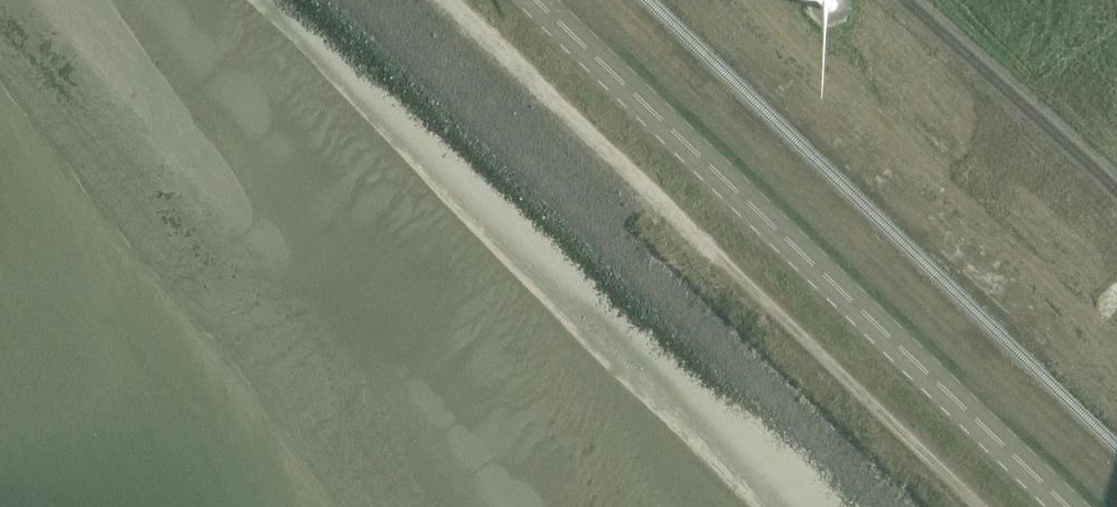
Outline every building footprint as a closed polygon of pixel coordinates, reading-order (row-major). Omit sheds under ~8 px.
[(822,3),(822,7),(824,11),(828,13),(832,13),(836,11),(838,7),(838,3),(836,0),(823,0),(822,3)]
